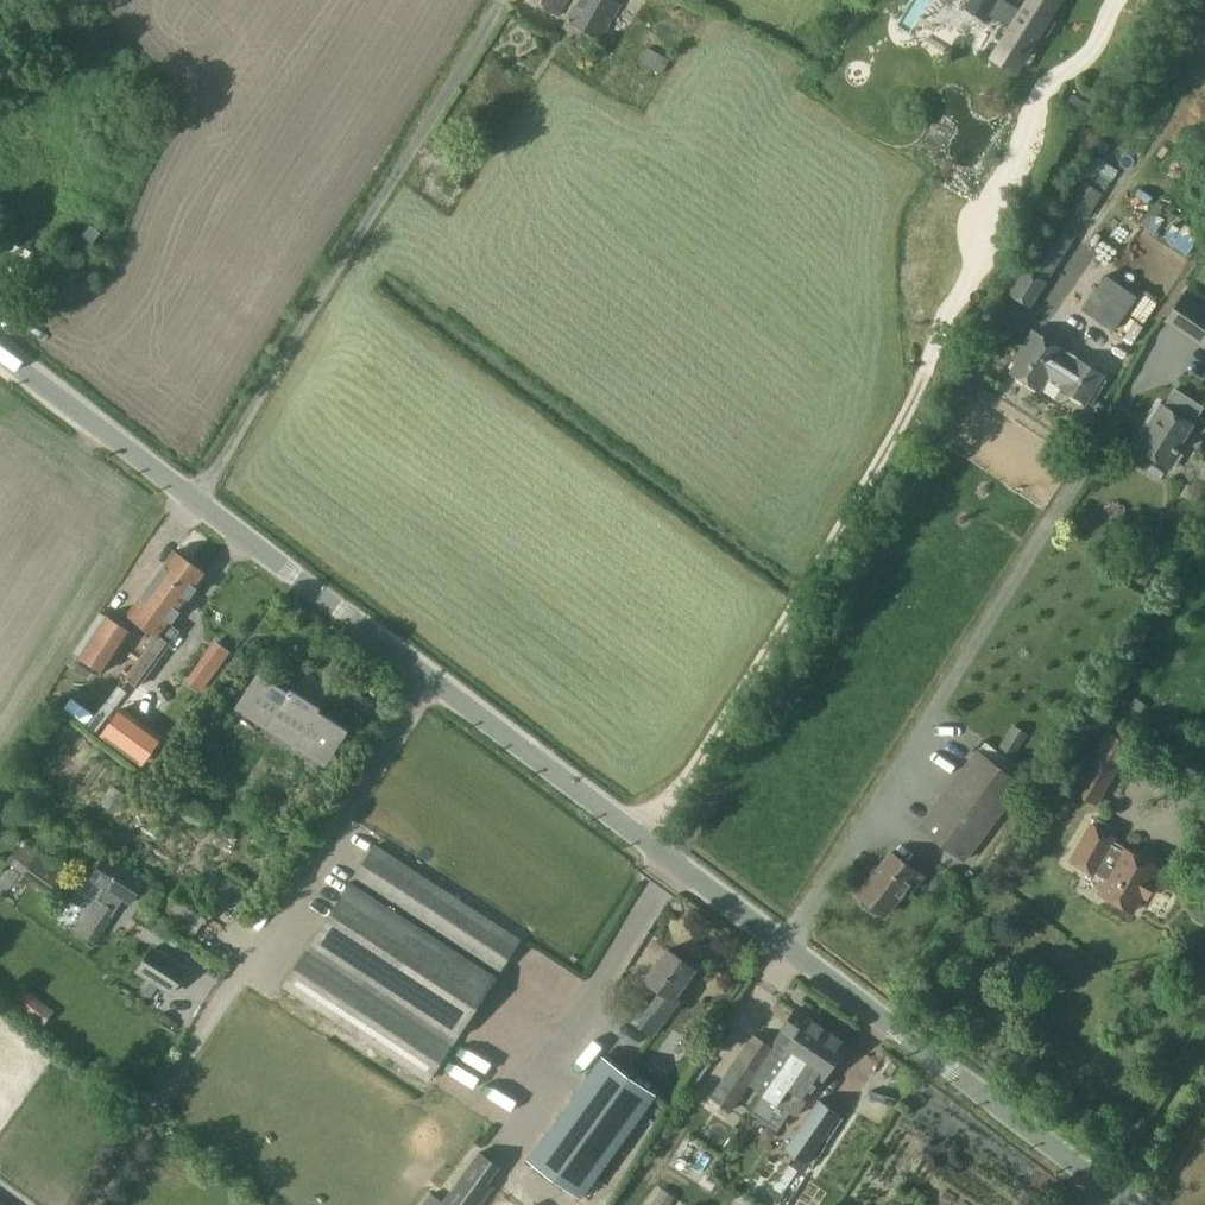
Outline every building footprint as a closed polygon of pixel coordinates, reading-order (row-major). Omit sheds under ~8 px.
[(567,0),(534,0),(559,15),(567,0)] [(620,5),(612,0),(579,0),(567,20),(600,40),(620,5)] [(965,7),(986,20),(990,14),(1010,26),(1001,41),(1026,57),(1040,36),(1045,39),(1057,21),(1051,17),(1062,0),(1026,0),(1021,8),(1008,0),(970,0),(965,7)] [(662,71),(668,60),(649,48),(643,59),(662,71)] [(1074,96),(1069,103),(1090,116),(1094,108),(1074,96)] [(1101,191),(1082,179),(1067,203),(1086,215),(1101,191)] [(1054,223),(1010,290),(1030,304),(1074,237),(1054,223)] [(92,243),(101,232),(92,224),(83,235),(92,243)] [(1135,303),(1107,285),(1087,313),(1114,332),(1135,303)] [(1188,287),(1170,315),(1204,336),(1204,298),(1188,287)] [(1130,345),(1141,325),(1127,318),(1117,337),(1130,345)] [(1105,375),(1065,350),(1033,330),(1018,354),(1021,355),(1011,371),(1040,389),(1049,375),(1063,384),(1062,385),(1088,402),(1105,375)] [(1175,451),(1204,405),(1176,387),(1164,406),(1159,403),(1141,432),(1145,435),(1138,447),(1172,469),(1181,455),(1175,451)] [(142,624),(191,562),(175,550),(148,587),(129,614),(142,624)] [(1145,583),(1155,567),(1146,561),(1136,577),(1145,583)] [(191,562),(142,624),(156,634),(125,676),(136,685),(176,632),(168,626),(180,611),(180,610),(207,574),(191,562)] [(126,627),(103,612),(79,651),(83,654),(98,662),(102,665),(126,627)] [(83,654),(74,668),(89,677),(98,662),(83,654)] [(200,656),(185,678),(201,690),(216,668),(200,656)] [(241,707),(327,761),(348,727),(322,711),(323,709),(293,690),(291,692),(262,674),(241,707)] [(66,716),(79,725),(93,705),(80,696),(66,716)] [(117,699),(94,729),(129,758),(154,728),(117,699)] [(1013,754),(1027,733),(1014,724),(1000,746),(1013,754)] [(1098,802),(1131,745),(1110,733),(1077,790),(1098,802)] [(966,856),(1023,780),(980,748),(923,824),(966,856)] [(1097,817),(1093,823),(1112,835),(1116,828),(1097,817)] [(1132,911),(1158,867),(1113,841),(1116,837),(1092,823),(1071,860),(1106,880),(1099,892),(1132,911)] [(429,1080),(521,939),(375,845),(283,986),(429,1080)] [(56,895),(69,876),(26,846),(12,866),(24,874),(56,895)] [(915,887),(923,876),(891,852),(859,894),(862,896),(861,901),(877,914),(882,912),(886,915),(910,883),(915,887)] [(131,903),(145,880),(106,855),(103,860),(97,860),(92,867),(95,873),(92,879),(106,887),(79,931),(97,942),(124,899),(131,903)] [(197,930),(213,902),(182,883),(165,911),(197,930)] [(171,992),(186,968),(152,947),(137,970),(171,992)] [(643,996),(627,1017),(654,1036),(661,1025),(672,1010),(666,1006),(694,968),(668,949),(640,986),(656,998),(652,1003),(643,996)] [(150,979),(142,992),(151,997),(159,985),(150,979)] [(16,984),(4,1000),(37,1025),(49,1009),(16,984)] [(798,1033),(759,1090),(764,1093),(778,1103),(828,1030),(796,1009),(786,1024),(798,1033)] [(748,1083),(759,1090),(798,1033),(786,1024),(772,1044),(774,1045),(748,1083)] [(828,1030),(778,1103),(788,1109),(794,1114),(820,1076),(823,1078),(847,1043),(843,1040),(843,1035),(837,1031),(832,1033),(828,1030)] [(748,1083),(774,1045),(772,1044),(754,1032),(710,1095),(730,1108),(748,1083)] [(654,1093),(600,1054),(528,1157),(580,1196),(654,1093)] [(778,1103),(764,1093),(751,1110),(775,1128),(788,1109),(778,1103)] [(819,1098),(784,1147),(806,1162),(841,1113),(819,1098)] [(478,1151),(438,1204),(469,1204),(498,1166),(478,1151)] [(674,1197),(663,1189),(651,1204),(668,1204),(674,1197)]
